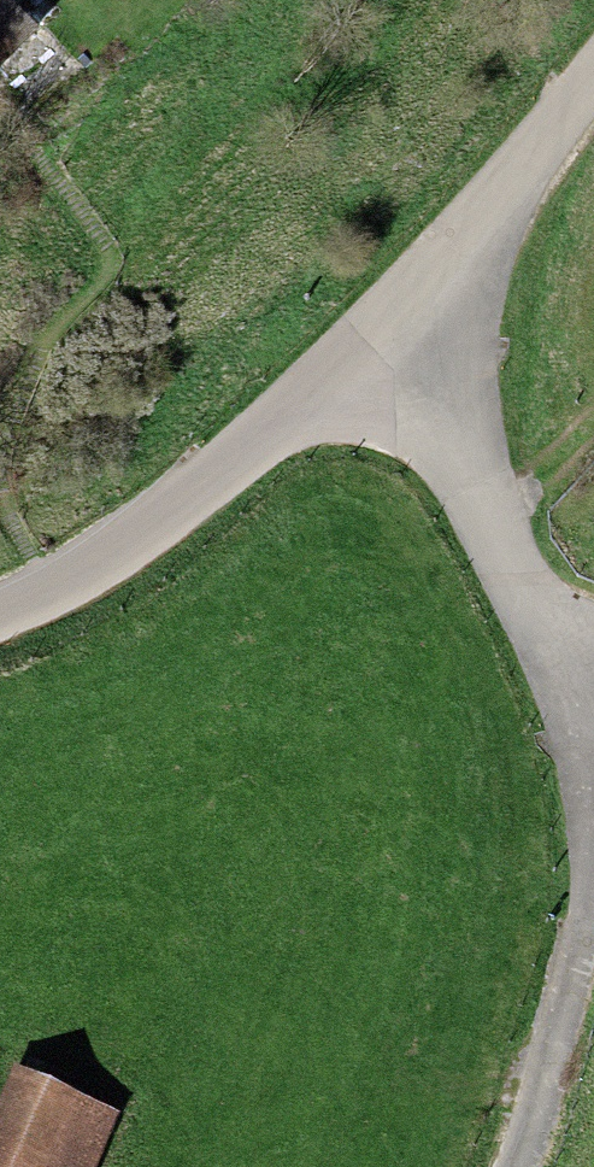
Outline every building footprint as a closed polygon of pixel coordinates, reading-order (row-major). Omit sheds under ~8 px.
[(0,1093),(0,1166),(85,1166),(106,1116),(7,1076),(0,1093)]
